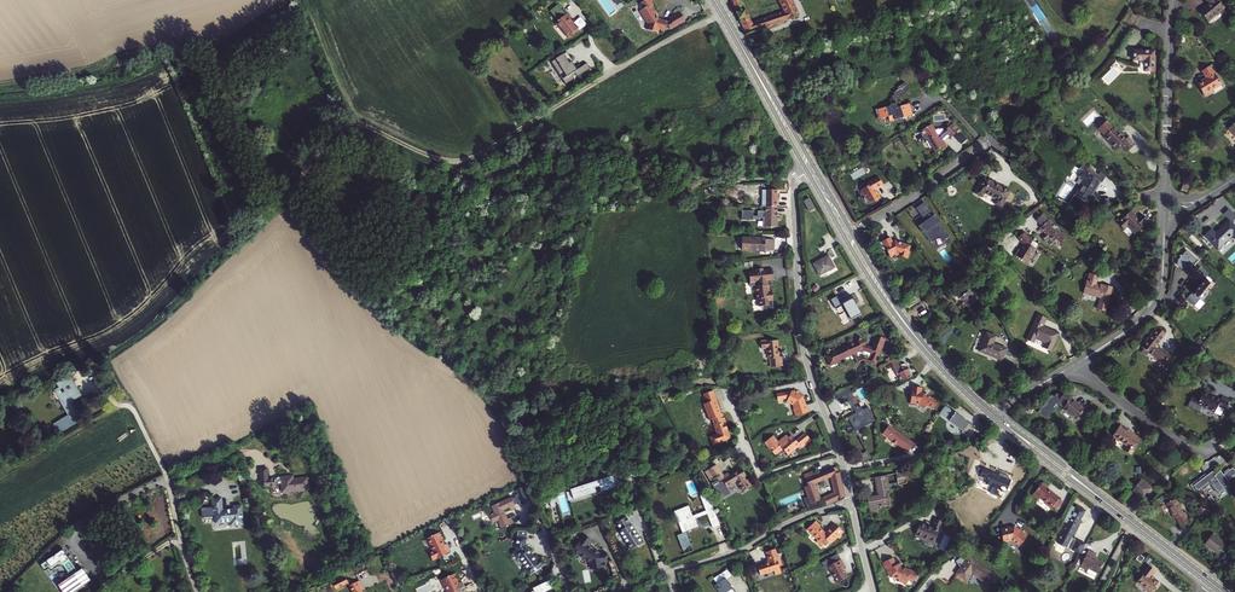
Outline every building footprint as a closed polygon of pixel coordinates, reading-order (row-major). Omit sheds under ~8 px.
[(643,18),(647,24),(648,25),(647,29),(647,30),(651,32),(652,30),(658,32),(660,29),(661,29),(662,29),(662,30),(665,31),(668,20),(658,18),(656,19),(654,16),(656,15),(657,14),(652,6),(653,5),(651,2),(652,1),(651,0),(645,0),(640,3),(643,8),(640,11),(644,18),(643,18)] [(794,23),(795,24),(795,23),(800,21),(791,0),(776,0),(778,5),(783,3),(789,16),(758,28),(757,26),(755,27),(743,0),(731,0),(748,39),(754,37),(756,38),(757,36),(765,33),(767,34),(767,32),(774,30),(776,31),(777,29),(794,23)] [(1194,12),(1203,23),(1218,11),(1210,0),(1200,0),(1204,5),(1194,12)] [(597,13),(604,9),(601,4),(595,8),(597,13)] [(617,20),(613,13),(608,16),(612,23),(617,20)] [(572,23),(565,15),(555,23),(567,38),(577,30),(579,31),(586,25),(580,17),(572,23)] [(576,76),(576,77),(592,67),(589,61),(577,68),(566,51),(551,60),(565,82),(576,76)] [(1157,55),(1137,52),(1136,63),(1147,64),(1146,75),(1155,76),(1157,55)] [(1197,86),(1204,96),(1221,85),(1215,74),(1214,75),(1210,67),(1203,72),(1207,80),(1197,86)] [(912,107),(904,109),(901,110),(900,107),(901,105),(900,101),(901,101),(902,102),(909,96),(908,95),(913,92),(907,85),(900,91),(900,92),(896,95),(897,97),(894,99),(896,105),(892,106),(893,109),(879,113),(880,115),(879,116),(880,119),(881,120),(882,122),(891,119),(896,118),(897,123),(902,122),(902,123),(910,120),(909,119),(915,117),(912,107)] [(932,142),(939,154),(951,147),(948,142),(946,139),(949,136),(952,139),(952,140),(959,135),(954,128),(947,133),(948,135),(945,137),(943,138),(939,132),(936,126),(924,133),(930,143),(932,142)] [(1134,144),(1130,139),(1130,138),(1129,136),(1125,139),(1114,128),(1104,137),(1116,150),(1121,145),(1126,151),(1134,144)] [(1083,180),(1074,195),(1086,202),(1099,181),(1095,179),(1098,175),(1090,170),(1081,178),(1083,180)] [(1020,197),(992,181),(987,179),(979,195),(985,199),(987,196),(999,202),(998,206),(1011,213),(1020,197)] [(865,195),(868,200),(870,200),(874,207),(880,203),(880,204),(886,201),(882,194),(881,195),(880,193),(887,188),(883,180),(871,187),(872,190),(865,195)] [(1182,184),(1179,189),(1185,192),(1188,187),(1182,184)] [(765,190),(765,207),(776,207),(777,190),(765,190)] [(809,211),(815,207),(809,197),(803,200),(809,211)] [(916,210),(926,223),(928,222),(923,215),(930,210),(925,204),(916,210)] [(763,227),(776,227),(776,207),(765,207),(765,212),(758,212),(758,218),(763,218),(763,227)] [(950,238),(930,210),(923,215),(928,222),(926,223),(920,227),(931,244),(940,238),(943,243),(950,238)] [(1130,228),(1129,229),(1134,234),(1148,221),(1141,213),(1137,217),(1130,210),(1117,223),(1123,230),(1128,226),(1130,228)] [(1055,239),(1058,243),(1065,237),(1061,233),(1060,234),(1047,219),(1046,220),(1040,213),(1034,220),(1040,226),(1037,228),(1043,234),(1044,235),(1040,238),(1043,240),(1046,237),(1051,242),(1055,239)] [(1217,249),(1222,245),(1221,245),(1231,234),(1234,238),(1234,226),(1229,220),(1214,234),(1210,230),(1205,236),(1217,249)] [(1012,254),(1024,263),(1028,258),(1029,259),(1033,253),(1031,252),(1034,249),(1028,245),(1031,240),(1028,238),(1022,232),(1016,237),(1021,244),(1018,249),(1017,248),(1016,248),(1012,254)] [(764,250),(773,251),(773,240),(765,239),(748,238),(748,251),(764,251),(764,250)] [(915,251),(900,245),(897,247),(894,242),(888,246),(891,253),(895,261),(899,259),(900,256),(905,258),(904,260),(912,263),(915,256),(913,255),(915,251)] [(828,256),(813,264),(819,275),(834,267),(828,256)] [(1196,280),(1188,289),(1196,297),(1210,282),(1202,275),(1203,274),(1190,263),(1184,270),(1196,280)] [(769,291),(768,286),(766,285),(765,285),(765,281),(766,281),(773,280),(771,270),(762,271),(762,269),(755,270),(755,272),(752,272),(748,272),(750,288),(755,287),(756,300),(758,300),(759,307),(770,306),(770,301),(772,301),(771,291),(769,291)] [(1097,310),(1105,312),(1112,287),(1103,285),(1095,283),(1097,276),(1089,274),(1087,282),(1086,282),(1083,294),(1100,298),(1097,310)] [(967,293),(960,299),(968,309),(975,303),(974,302),(967,293)] [(836,296),(831,298),(834,306),(839,304),(836,296)] [(851,296),(839,302),(844,311),(845,310),(851,320),(861,314),(851,296)] [(1043,348),(1050,351),(1057,333),(1045,327),(1044,329),(1042,328),(1046,319),(1038,315),(1026,340),(1033,343),(1035,338),(1045,343),(1043,348)] [(1143,349),(1148,353),(1163,364),(1168,358),(1156,349),(1159,345),(1157,344),(1165,334),(1156,327),(1145,341),(1147,342),(1142,348),(1143,349)] [(875,365),(885,339),(874,335),(872,339),(874,340),(871,348),(864,346),(865,342),(861,341),(862,339),(857,337),(855,343),(846,347),(842,349),(842,350),(835,353),(826,357),(830,366),(839,362),(838,361),(850,356),(863,350),(873,354),(870,360),(869,360),(868,362),(875,365)] [(992,343),(983,339),(978,351),(1001,361),(1006,349),(992,343)] [(779,357),(777,340),(766,341),(766,340),(760,341),(761,349),(766,349),(767,359),(769,359),(770,368),(782,366),(781,357),(779,357)] [(897,375),(901,383),(912,377),(908,369),(907,366),(906,365),(905,364),(903,364),(902,364),(900,365),(897,359),(890,363),(896,375),(897,375)] [(70,377),(66,379),(69,383),(72,381),(78,393),(74,396),(75,399),(71,401),(72,403),(82,397),(70,377)] [(68,416),(53,425),(59,434),(79,422),(80,417),(72,403),(71,401),(75,399),(74,396),(78,393),(72,381),(69,383),(66,379),(57,384),(60,389),(54,392),(68,416)] [(921,389),(912,388),(910,406),(916,407),(916,406),(917,405),(919,405),(925,409),(927,406),(933,410),(938,403),(932,398),(932,399),(923,393),(920,393),(921,389)] [(796,416),(809,412),(806,404),(805,404),(803,396),(802,396),(799,394),(800,392),(795,389),(794,391),(792,390),(792,391),(777,393),(778,400),(789,398),(787,401),(793,404),(794,408),(793,408),(796,416)] [(875,421),(868,407),(858,413),(855,406),(853,403),(851,400),(854,398),(850,390),(838,397),(842,405),(849,401),(855,414),(848,418),(854,429),(863,425),(864,427),(875,421)] [(719,409),(713,391),(703,395),(706,403),(703,404),(709,421),(712,420),(715,427),(726,423),(722,414),(720,414),(718,409),(719,409)] [(1061,409),(1075,419),(1083,409),(1070,399),(1071,397),(1065,392),(1057,401),(1063,407),(1061,409)] [(1199,411),(1201,406),(1214,413),(1217,406),(1225,410),(1230,400),(1221,396),(1220,400),(1203,392),(1199,398),(1192,395),(1187,405),(1199,411)] [(978,431),(973,427),(974,427),(946,406),(941,412),(947,417),(946,418),(963,431),(962,433),(971,440),(978,431)] [(883,433),(908,451),(913,443),(888,425),(883,433)] [(1126,446),(1123,450),(1130,455),(1141,440),(1120,425),(1112,436),(1126,446)] [(908,451),(883,433),(882,434),(891,441),(890,443),(894,446),(895,444),(907,452),(908,451)] [(799,439),(805,446),(811,441),(805,434),(799,439)] [(786,435),(777,442),(780,446),(788,438),(786,435)] [(780,446),(777,442),(772,436),(764,443),(774,456),(783,449),(787,455),(799,446),(802,448),(805,446),(799,439),(796,441),(792,436),(788,438),(780,446)] [(867,451),(861,438),(859,439),(866,452),(867,451)] [(871,459),(867,451),(866,452),(859,455),(860,456),(862,461),(863,463),(871,459)] [(862,461),(860,456),(851,461),(853,465),(862,461)] [(715,478),(717,480),(724,476),(723,475),(717,465),(714,466),(720,475),(715,478)] [(714,466),(705,472),(710,481),(715,478),(720,475),(714,466)] [(812,485),(805,488),(806,492),(808,496),(808,497),(811,504),(819,501),(816,493),(815,488),(813,484),(831,477),(832,482),(833,486),(835,494),(823,499),(826,505),(841,498),(844,497),(841,483),(840,478),(839,472),(836,467),(828,471),(824,472),(816,476),(814,471),(807,473),(812,485)] [(742,491),(752,486),(748,479),(746,481),(743,477),(746,476),(742,468),(729,476),(727,473),(723,475),(724,476),(717,480),(715,482),(717,487),(724,483),(726,487),(736,482),(742,491)] [(988,481),(987,485),(1006,493),(1011,481),(992,473),(992,472),(983,468),(979,477),(988,481)] [(907,484),(904,469),(895,471),(897,482),(889,484),(887,475),(874,478),(877,495),(866,497),(869,509),(889,505),(886,491),(890,491),(889,487),(898,485),(898,486),(907,484)] [(1191,486),(1195,491),(1197,490),(1198,491),(1201,489),(1203,492),(1208,488),(1208,487),(1212,484),(1214,486),(1219,482),(1224,490),(1231,485),(1228,481),(1230,480),(1231,481),(1234,478),(1234,477),(1234,476),(1234,471),(1234,469),(1231,471),(1230,470),(1225,473),(1226,474),(1224,476),(1221,472),(1217,475),(1215,471),(1207,476),(1206,475),(1199,480),(1200,481),(1199,482),(1198,480),(1191,486)] [(600,491),(619,485),(616,475),(600,480),(601,481),(590,484),(590,483),(579,486),(580,487),(571,490),(573,499),(592,493),(591,488),(594,487),(599,486),(600,491)] [(282,492),(309,489),(307,478),(293,480),(288,480),(288,477),(276,478),(276,479),(274,479),(274,478),(264,479),(264,487),(276,486),(277,486),(277,485),(278,485),(278,484),(281,484),(282,492)] [(1131,492),(1143,501),(1152,489),(1141,480),(1131,492)] [(1041,484),(1032,496),(1038,501),(1039,499),(1046,505),(1046,506),(1050,509),(1051,507),(1056,511),(1062,503),(1057,499),(1058,498),(1046,489),(1047,488),(1041,484)] [(517,490),(519,498),(528,495),(525,487),(517,490)] [(710,522),(717,519),(707,494),(700,496),(706,511),(692,516),(688,506),(674,512),(682,533),(683,535),(677,538),(682,550),(691,546),(685,532),(696,527),(693,520),(695,519),(707,514),(710,522)] [(221,498),(212,499),(214,511),(215,511),(216,524),(230,522),(231,526),(243,525),(241,505),(234,506),(234,509),(223,510),(221,498)] [(501,529),(512,524),(510,518),(507,520),(503,510),(509,508),(510,511),(515,509),(511,498),(492,507),(495,513),(489,516),(493,523),(498,521),(501,529)] [(1084,502),(1076,498),(1073,504),(1081,509),(1084,502)] [(1184,514),(1183,514),(1175,499),(1166,504),(1174,519),(1176,518),(1180,527),(1188,523),(1184,514)] [(1071,507),(1063,521),(1067,524),(1057,543),(1066,547),(1084,511),(1076,507),(1075,509),(1071,507)] [(1202,508),(1201,507),(1196,514),(1200,518),(1206,511),(1202,508)] [(616,523),(620,530),(619,531),(630,550),(637,546),(642,543),(626,517),(616,523)] [(920,524),(915,536),(934,543),(939,531),(940,531),(943,523),(935,519),(931,528),(920,524)] [(844,533),(836,525),(830,532),(829,531),(826,534),(820,528),(821,528),(822,527),(817,522),(809,529),(814,535),(814,534),(819,540),(818,541),(818,542),(822,547),(829,541),(832,544),(844,533)] [(830,532),(836,525),(835,524),(826,533),(821,528),(820,528),(826,534),(829,531),(830,532)] [(1001,529),(1002,537),(1003,543),(1011,542),(1019,547),(1028,535),(1020,529),(1019,530),(1014,527),(1010,528),(1009,527),(1001,529)] [(809,529),(808,530),(818,541),(819,540),(814,534),(814,535),(809,529)] [(527,532),(518,531),(515,548),(517,551),(513,554),(517,560),(519,559),(526,569),(525,570),(529,576),(534,572),(536,575),(538,575),(539,575),(541,573),(542,572),(542,571),(540,568),(545,565),(541,559),(537,562),(525,545),(527,532)] [(430,537),(427,538),(433,551),(429,553),(433,560),(450,551),(446,544),(444,544),(441,539),(443,538),(440,532),(436,534),(434,535),(432,535),(430,536),(430,537)] [(1225,544),(1212,534),(1204,545),(1217,555),(1225,544)] [(583,536),(578,544),(586,549),(588,546),(591,541),(583,536)] [(1072,550),(1079,554),(1085,544),(1077,540),(1072,550)] [(578,544),(572,553),(577,557),(578,555),(583,559),(590,564),(591,570),(598,569),(599,569),(599,564),(604,563),(607,563),(606,554),(599,555),(594,552),(595,551),(588,546),(586,549),(578,544)] [(774,550),(766,553),(768,561),(763,563),(764,564),(756,567),(759,576),(772,571),(774,576),(781,574),(778,567),(781,566),(778,557),(777,557),(774,550)] [(39,566),(44,572),(48,569),(50,572),(61,565),(69,578),(56,586),(60,591),(75,591),(90,582),(81,570),(77,573),(62,551),(39,566)] [(1097,574),(1103,562),(1094,558),(1095,554),(1088,551),(1080,567),(1087,571),(1086,574),(1088,575),(1088,574),(1094,578),(1097,573),(1097,574)] [(1139,555),(1136,560),(1140,563),(1144,558),(1139,555)] [(821,565),(824,571),(827,569),(840,561),(841,561),(837,556),(821,565)] [(994,576),(969,557),(956,574),(965,581),(971,573),(987,585),(994,576)] [(911,583),(915,574),(909,571),(908,572),(906,571),(904,570),(903,570),(900,569),(898,564),(894,565),(891,558),(882,562),(883,563),(884,567),(888,576),(889,576),(897,579),(896,581),(903,585),(905,580),(911,583)] [(844,582),(844,581),(847,579),(844,574),(845,574),(843,570),(845,569),(840,561),(827,569),(831,575),(832,575),(838,585),(842,582),(842,583),(844,582)] [(1159,586),(1157,584),(1158,582),(1153,579),(1153,578),(1151,576),(1155,571),(1148,565),(1142,573),(1143,574),(1137,582),(1150,591),(1151,591),(1154,588),(1156,590),(1159,586)] [(726,580),(732,576),(729,571),(728,571),(728,570),(727,570),(726,570),(713,578),(717,584),(715,585),(720,591),(734,591),(726,580)] [(1011,579),(1003,572),(1000,576),(1007,582),(1011,579)] [(466,591),(462,583),(459,584),(457,585),(456,583),(458,581),(455,574),(442,580),(447,591),(463,591),(466,591)] [(1028,579),(1022,575),(1018,581),(1024,584),(1026,581),(1028,579)] [(345,577),(332,583),(335,589),(348,583),(345,577)] [(532,591),(545,591),(554,588),(550,580),(533,589),(534,591),(532,591)] [(349,586),(352,591),(362,591),(363,590),(359,581),(349,586)]
